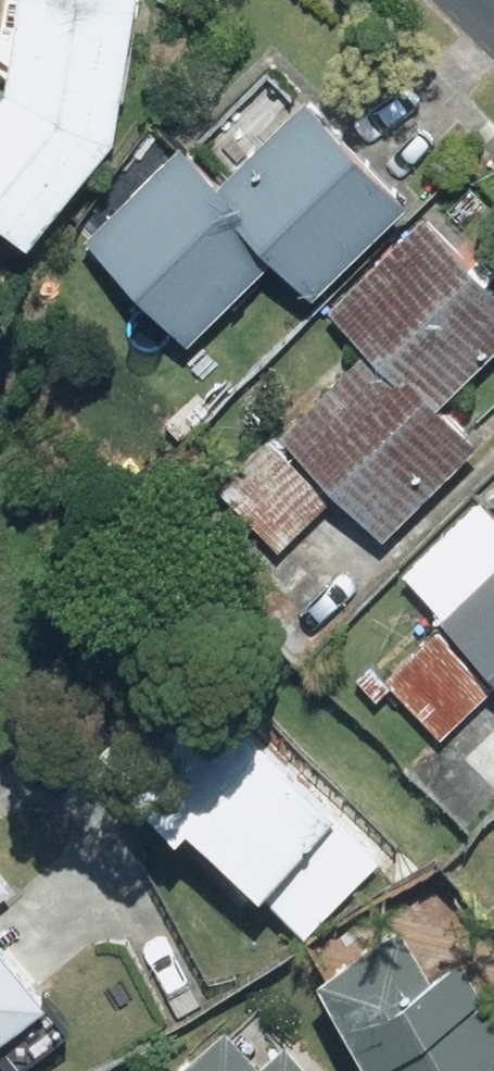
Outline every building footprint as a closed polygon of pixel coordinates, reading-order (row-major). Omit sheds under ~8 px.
[(0,101),(0,197),(44,233),(129,127),(148,0),(30,0),(19,77),(0,101)] [(233,177),(194,138),(102,234),(198,327),(279,243),(332,295),(426,197),(316,91),(233,177)] [(433,209),(340,303),(379,342),(293,429),(397,531),(490,437),(450,398),(493,353),(493,269),(433,209)] [(276,425),(218,479),(284,549),(341,495),(276,425)] [(454,612),(493,655),(493,573),(454,612)] [(203,665),(119,745),(187,816),(198,806),(315,928),(388,858),(203,665)] [(83,1014),(6,925),(25,907),(14,894),(26,884),(4,859),(0,862),(0,1070),(18,1070),(83,1014)] [(327,970),(389,1070),(493,1070),(493,993),(473,958),(442,977),(406,920),(327,970)] [(186,1070),(330,1070),(295,1034),(268,1060),(235,1025),(186,1070)]
